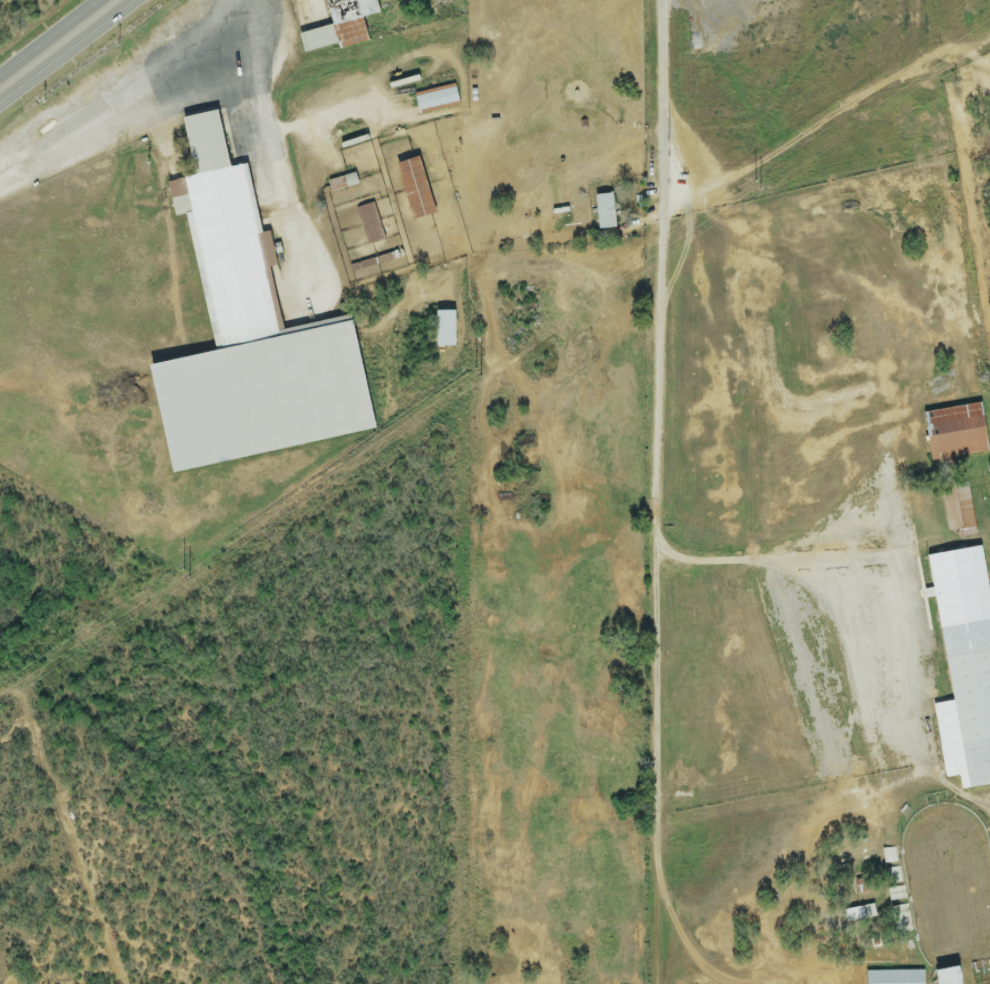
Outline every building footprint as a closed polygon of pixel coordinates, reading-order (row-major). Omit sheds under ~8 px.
[(332,27),(300,35),(305,54),(340,45),(341,49),(370,42),(364,18),(380,14),(376,0),(325,0),(332,27)] [(418,113),(459,105),(456,87),(415,94),(418,113)] [(375,434),(354,317),(282,330),(271,269),(278,268),(271,232),(262,233),(250,165),(230,168),(220,111),(182,118),(193,177),(168,181),(174,217),(188,215),(212,354),(152,365),(171,471),(375,434)] [(437,214),(421,159),(397,165),(413,221),(437,214)] [(617,229),(613,194),(595,196),(599,230),(617,229)] [(437,311),(437,348),(457,348),(457,311),(437,311)] [(983,404),(924,413),(931,461),(989,453),(989,452),(983,404)] [(959,538),(975,536),(969,482),(941,486),(946,533),(959,531),(959,538)] [(950,703),(933,705),(944,779),(959,777),(961,791),(989,786),(989,595),(983,548),(928,556),(950,703)]
